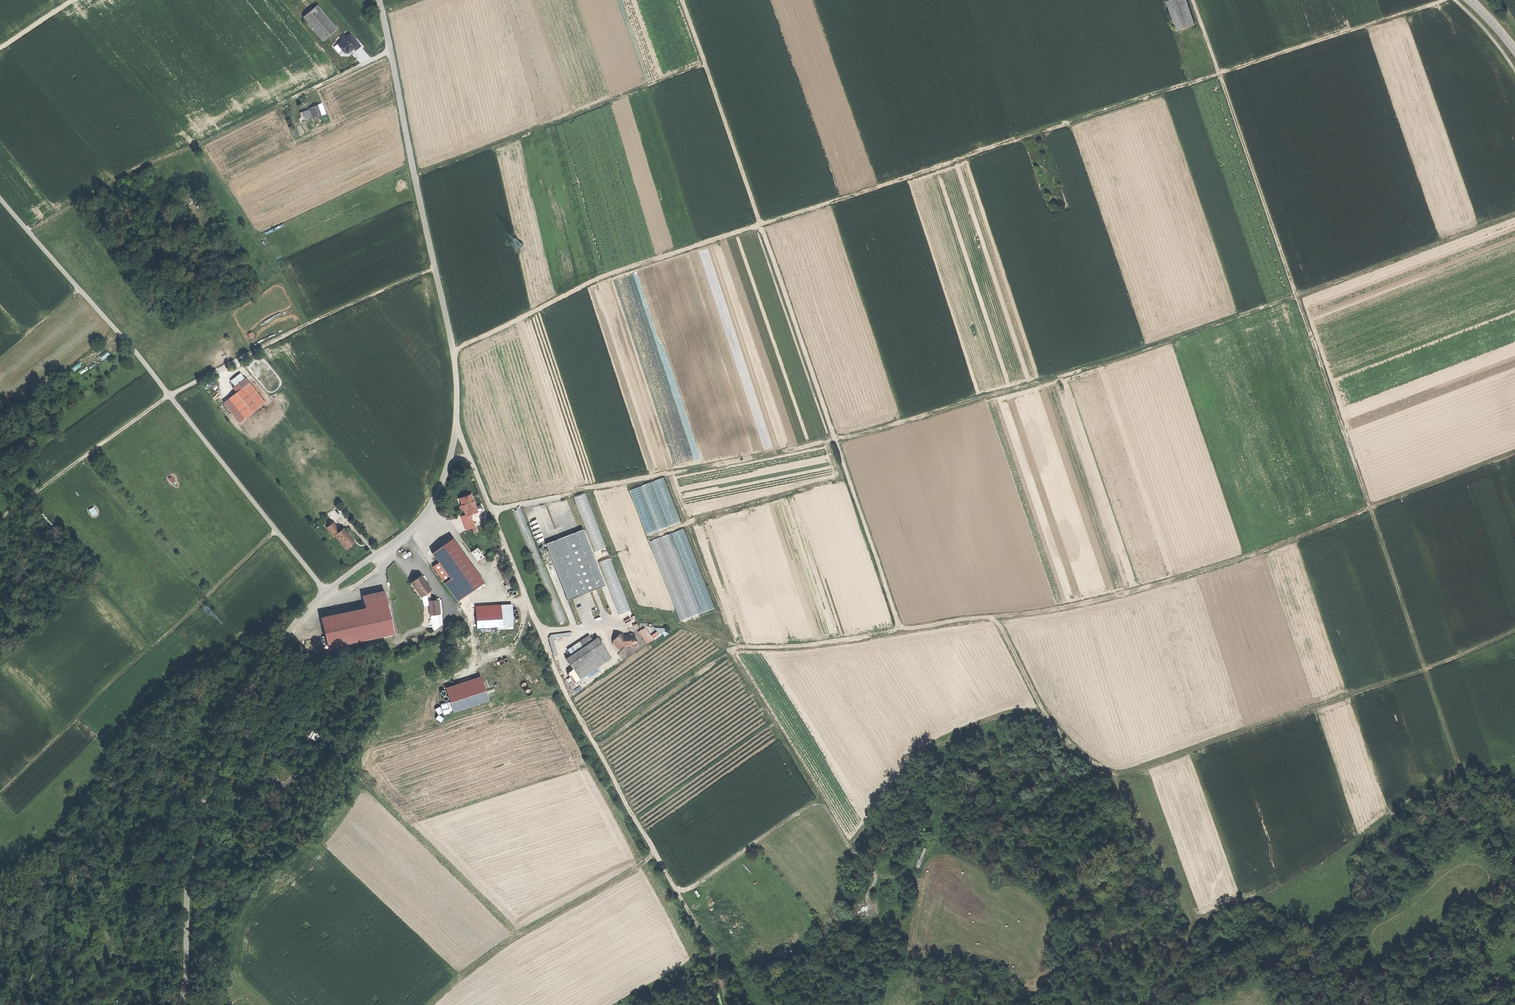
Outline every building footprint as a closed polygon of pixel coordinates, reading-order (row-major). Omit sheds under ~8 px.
[(1166,2),(1175,32),(1194,26),(1186,0),(1172,0),(1166,2)] [(324,40),(338,28),(318,5),(304,17),(324,40)] [(361,46),(352,35),(348,38),(344,34),(341,37),(344,40),(340,44),(340,46),(346,54),(349,54),(355,49),(356,51),(361,46)] [(322,115),(318,105),(310,109),(313,116),(313,118),(322,115)] [(303,120),(313,116),(310,109),(300,112),(303,120)] [(71,366),(74,371),(84,365),(81,360),(71,366)] [(229,395),(245,415),(264,400),(248,380),(229,395)] [(239,420),(245,415),(229,395),(223,400),(239,420)] [(647,535),(682,523),(666,477),(631,489),(647,535)] [(574,498),(594,552),(605,547),(585,494),(574,498)] [(471,495),(459,500),(465,515),(466,516),(470,515),(475,513),(473,508),(476,506),(471,495)] [(93,516),(99,513),(95,506),(89,509),(93,516)] [(474,527),(470,515),(466,516),(465,515),(461,516),(466,530),(474,527)] [(347,545),(356,538),(345,525),(341,528),(334,519),(327,524),(334,534),(337,532),(347,545)] [(653,540),(680,621),(715,609),(687,528),(653,540)] [(583,529),(575,532),(594,581),(598,579),(601,586),(605,585),(583,529)] [(553,540),(575,597),(601,586),(598,579),(594,581),(575,532),(553,540)] [(439,563),(450,578),(470,564),(452,538),(431,553),(439,563)] [(567,600),(575,597),(553,540),(545,544),(567,600)] [(472,552),(478,561),(485,557),(479,547),(472,552)] [(630,611),(613,557),(601,561),(618,615),(630,611)] [(471,564),(470,564),(450,578),(439,563),(432,568),(457,601),(484,582),(471,564)] [(418,573),(408,580),(421,597),(431,590),(418,573)] [(509,574),(504,576),(507,584),(513,581),(509,574)] [(321,618),(327,648),(394,634),(384,591),(362,596),(365,608),(321,618)] [(549,599),(560,623),(567,620),(556,596),(549,599)] [(437,600),(430,601),(431,615),(439,614),(437,600)] [(501,605),(476,606),(477,627),(502,626),(501,605)] [(639,632),(648,644),(660,635),(657,631),(652,635),(645,627),(639,632)] [(572,632),(551,634),(553,656),(557,655),(555,637),(573,635),(572,632)] [(620,634),(612,641),(620,648),(625,644),(625,646),(631,647),(631,644),(636,644),(636,639),(635,639),(634,633),(627,634),(628,636),(624,636),(620,634)] [(566,659),(579,679),(610,658),(596,638),(566,659)] [(482,677),(448,688),(456,711),(490,700),(482,677)] [(545,680),(540,682),(541,687),(543,686),(545,691),(551,689),(549,684),(547,685),(545,680)]
